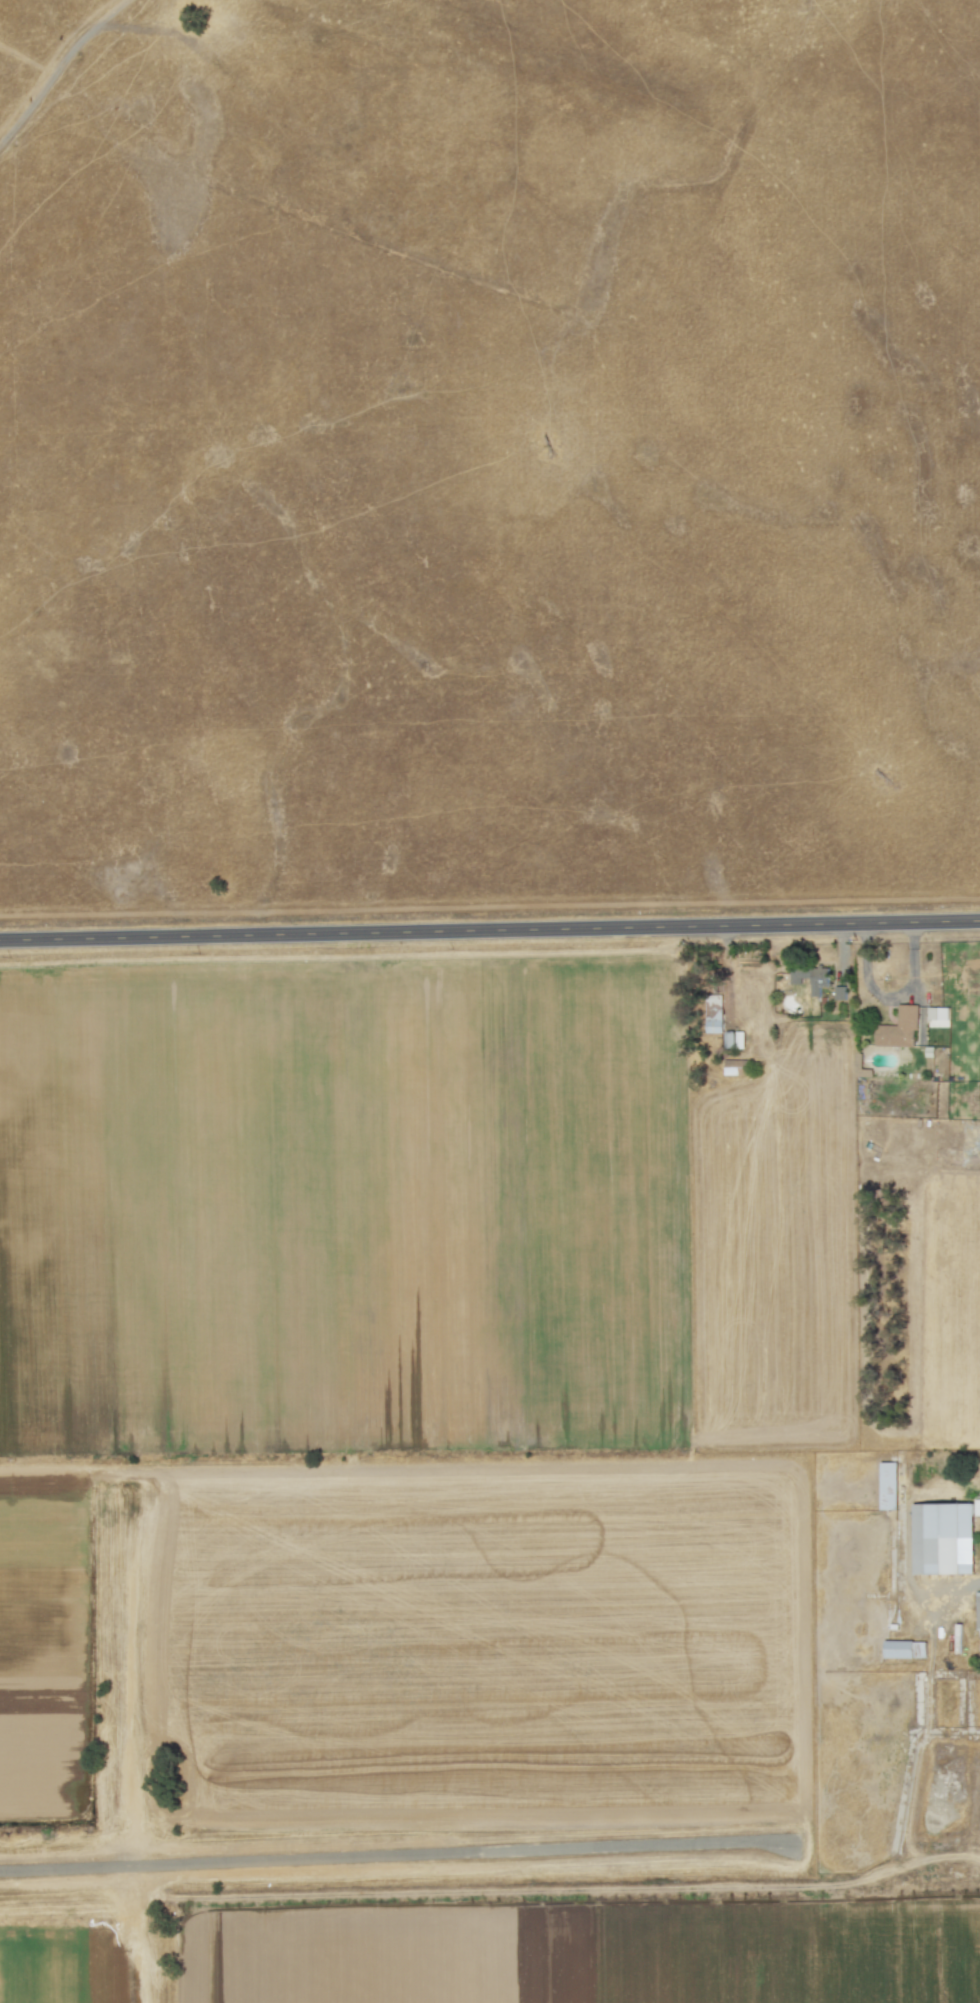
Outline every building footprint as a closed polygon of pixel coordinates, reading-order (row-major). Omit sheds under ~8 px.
[(790,985),(802,985),(802,979),(810,979),(810,997),(820,997),(819,987),(828,987),(827,967),(790,968),(790,985)] [(705,1034),(721,1034),(722,995),(705,995),(705,1034)] [(916,1047),(916,1006),(898,1005),(897,1026),(875,1026),(875,1046),(916,1047)] [(948,1028),(948,1008),(927,1008),(927,1027),(948,1028)] [(743,1049),(743,1032),(731,1033),(724,1033),(724,1049),(743,1049)] [(723,1076),(747,1076),(747,1060),(723,1060),(723,1076)] [(880,1510),(896,1510),(896,1463),(880,1463),(880,1510)] [(972,1504),(912,1505),(913,1575),(973,1574),(972,1504)] [(883,1658),(924,1659),(924,1643),(884,1642),(883,1658)]
